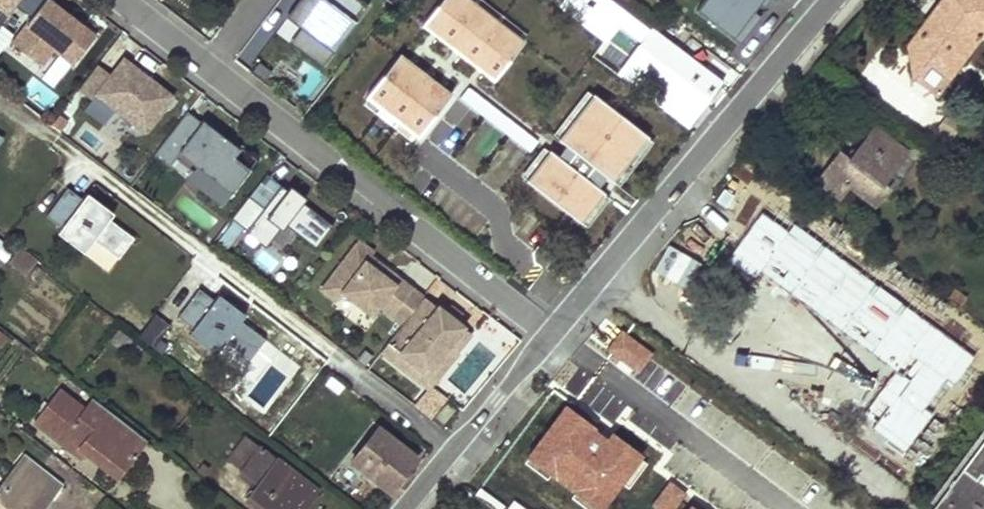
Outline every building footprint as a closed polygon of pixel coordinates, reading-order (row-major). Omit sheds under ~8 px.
[(21,0),(0,0),(0,7),(10,15),(21,0)] [(97,37),(50,0),(47,0),(13,44),(42,66),(55,50),(75,66),(97,37)] [(327,65),(360,19),(333,0),(300,0),(278,30),(327,65)] [(607,40),(596,55),(689,124),(721,83),(612,0),(553,0),(607,40)] [(701,7),(741,36),(767,0),(706,0),(701,7)] [(912,79),(936,96),(950,78),(944,74),(968,41),(978,40),(983,38),(983,0),(943,0),(942,2),(945,4),(945,15),(936,24),(930,20),(908,50),(912,79)] [(930,20),(936,24),(945,15),(945,4),(942,2),(929,19),(930,20)] [(362,100),(413,139),(482,51),(445,22),(415,59),(402,49),(362,100)] [(13,31),(1,23),(0,24),(0,51),(1,52),(13,31)] [(968,41),(944,74),(950,78),(978,40),(968,41)] [(414,139),(422,146),(490,62),(481,55),(414,139)] [(173,97),(125,60),(112,76),(98,66),(79,90),(92,101),(97,95),(136,125),(153,123),(173,97)] [(594,62),(588,75),(608,85),(614,72),(594,62)] [(47,111),(59,95),(33,76),(21,93),(47,111)] [(656,136),(591,85),(517,178),(598,242),(636,193),(621,181),(656,136)] [(188,112),(154,155),(169,167),(179,154),(231,195),(250,170),(234,158),(240,150),(203,121),(202,123),(188,112)] [(153,123),(136,125),(146,133),(153,123)] [(882,184),(906,152),(875,128),(849,161),(840,153),(818,181),(839,197),(849,185),(875,205),(887,188),(882,184)] [(249,196),(232,218),(247,230),(245,233),(266,248),(288,220),(302,231),(299,235),(316,249),(334,226),(281,186),(264,208),(249,196)] [(118,259),(134,238),(103,214),(107,209),(88,193),(83,199),(68,187),(46,216),(62,227),(75,238),(81,230),(118,259)] [(114,214),(107,209),(103,214),(110,219),(114,214)] [(57,233),(84,253),(94,241),(81,230),(75,238),(62,227),(57,233)] [(379,306),(403,324),(422,299),(423,298),(393,275),(389,281),(366,263),(373,254),(359,242),(322,290),(337,302),(343,293),(372,315),(379,306)] [(36,264),(38,261),(21,247),(18,250),(36,264)] [(27,276),(36,264),(18,250),(9,262),(27,276)] [(393,275),(371,258),(366,263),(389,281),(393,275)] [(747,316),(788,346),(827,293),(790,266),(765,299),(761,296),(747,316)] [(250,361),(266,340),(235,316),(239,310),(219,295),(215,300),(200,289),(178,317),(207,339),(213,332),(226,342),(250,361)] [(948,298),(959,308),(966,300),(954,291),(948,298)] [(469,333),(424,297),(423,298),(422,299),(403,324),(388,343),(426,373),(447,345),(455,351),(469,333)] [(246,316),(239,310),(235,316),(242,321),(246,316)] [(122,351),(132,340),(118,329),(109,341),(122,351)] [(226,342),(213,332),(207,339),(193,329),(189,334),(216,355),(226,342)] [(381,353),(429,389),(457,353),(455,351),(447,345),(426,373),(388,343),(381,353)] [(602,371),(582,356),(564,376),(560,373),(540,397),(624,460),(644,434),(633,426),(617,414),(625,403),(595,380),(602,371)] [(39,417),(51,426),(47,431),(75,453),(79,448),(87,454),(103,466),(108,460),(124,472),(148,441),(96,401),(87,413),(84,410),(59,391),(39,417)] [(84,410),(87,413),(96,401),(93,399),(84,410)] [(456,410),(447,403),(435,417),(444,424),(456,410)] [(35,422),(47,431),(51,426),(39,417),(35,422)] [(394,495),(395,496),(422,462),(379,428),(352,462),(394,495)] [(229,459),(243,470),(260,447),(247,437),(229,459)] [(931,508),(983,508),(983,438),(931,508)] [(494,508),(510,508),(515,502),(524,508),(537,508),(550,492),(529,477),(539,463),(513,444),(493,471),(483,463),(464,486),(494,508)] [(270,508),(303,508),(317,490),(278,460),(277,461),(260,447),(243,470),(260,483),(251,495),(270,508)] [(75,453),(83,459),(87,454),(79,448),(75,453)] [(15,469),(50,497),(60,484),(25,456),(15,469)] [(103,466),(118,478),(124,472),(108,460),(103,466)] [(50,497),(15,469),(0,488),(0,508),(41,508),(50,497)] [(253,508),(270,508),(251,495),(245,503),(253,508)]
